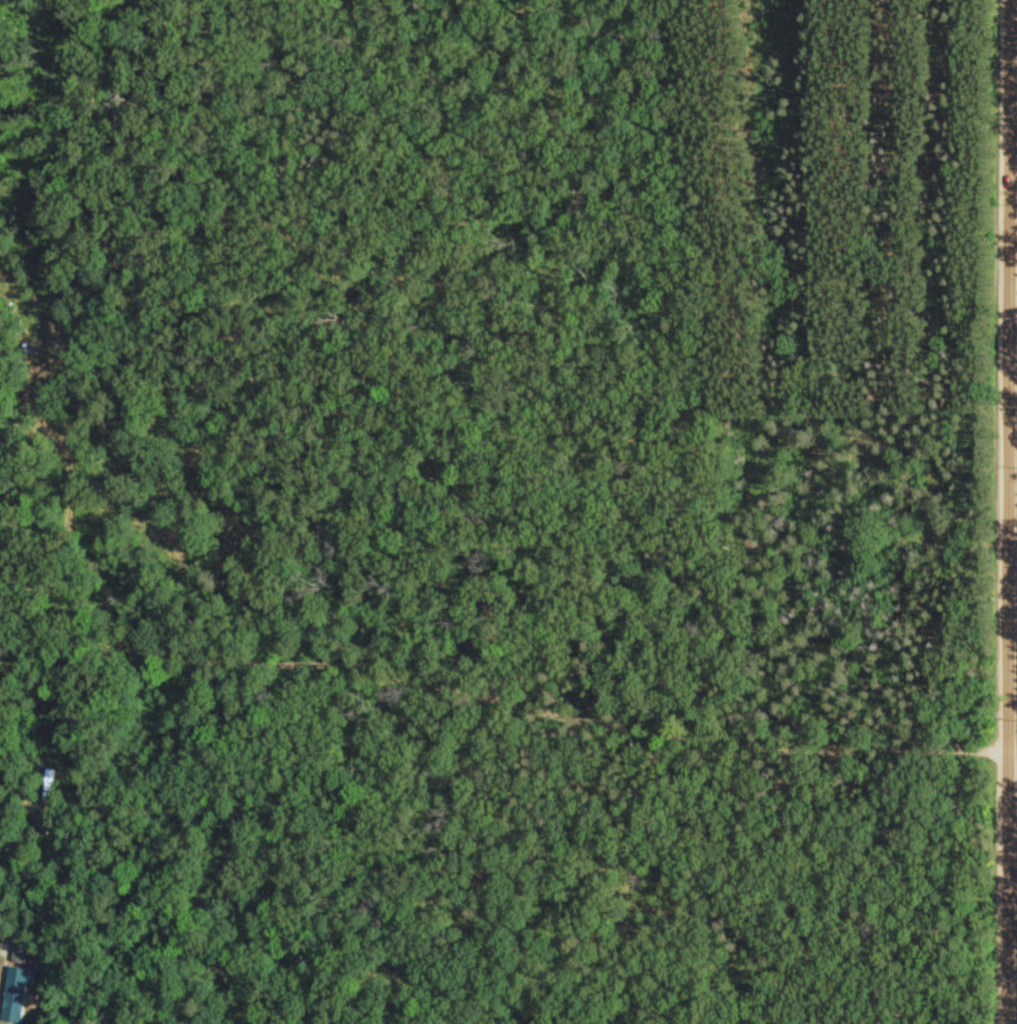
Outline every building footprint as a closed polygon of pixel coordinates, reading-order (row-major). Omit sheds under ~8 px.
[(51,795),(59,795),(59,773),(51,773),(51,795)] [(25,1023),(39,946),(16,942),(2,1020),(25,1023)]
